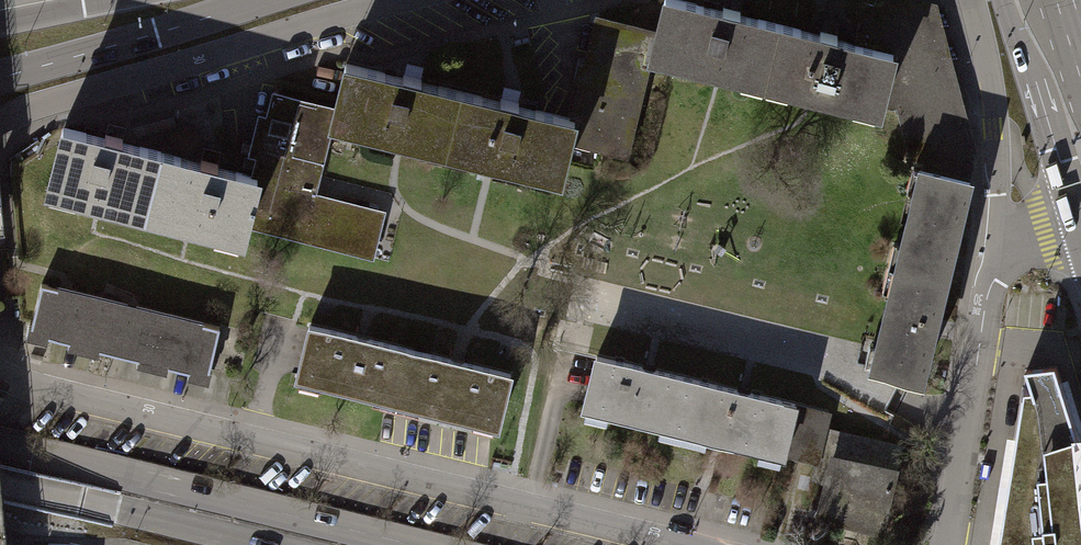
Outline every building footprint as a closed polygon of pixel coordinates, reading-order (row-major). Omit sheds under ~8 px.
[(767,76),(779,24),(682,0),(664,0),(656,33),(653,48),(767,76)] [(855,43),(893,52),(880,104),(898,109),(911,157),(925,161),(924,168),(968,179),(972,162),(968,150),(972,149),(934,6),(911,0),(866,0),(855,43)] [(569,142),(627,156),(653,48),(656,33),(598,19),(574,118),(569,142)] [(779,24),(767,76),(880,104),(893,52),(855,43),(779,24)] [(360,123),(447,144),(460,91),(409,79),(346,63),(335,108),(333,116),(360,123)] [(508,102),(460,91),(447,144),(561,171),(569,142),(574,118),(508,102)] [(257,177),(245,225),(372,257),(384,211),(315,194),(333,116),(335,108),(274,92),(252,176),(257,177)] [(50,183),(146,207),(160,153),(111,140),(64,128),(50,183)] [(160,153),(146,207),(243,232),(245,225),(257,177),(252,176),(208,165),(160,153)] [(896,267),(946,279),(957,235),(971,180),(968,179),(924,168),(921,168),(896,267)] [(946,279),(896,267),(872,366),(922,378),(934,327),(946,279)] [(191,364),(209,368),(219,326),(202,322),(201,328),(57,292),(58,287),(42,283),(31,325),(49,329),(48,335),(70,341),(71,335),(100,342),(99,348),(138,357),(139,351),(169,359),(168,365),(190,370),(191,364)] [(298,375),(398,399),(410,350),(361,338),(310,325),(298,375)] [(458,361),(410,350),(398,399),(497,424),(509,374),(458,361)] [(585,405),(684,429),(696,379),(649,368),(597,355),(585,405)] [(1000,544),(1080,544),(1080,444),(1057,369),(1028,373),(1000,544)] [(743,391),(696,379),(684,429),(783,453),(784,451),(795,403),(743,391)] [(784,451),(817,459),(825,427),(829,411),(795,403),(784,451)] [(818,513),(880,528),(900,445),(825,427),(817,459),(813,475),(827,478),(818,513)]
